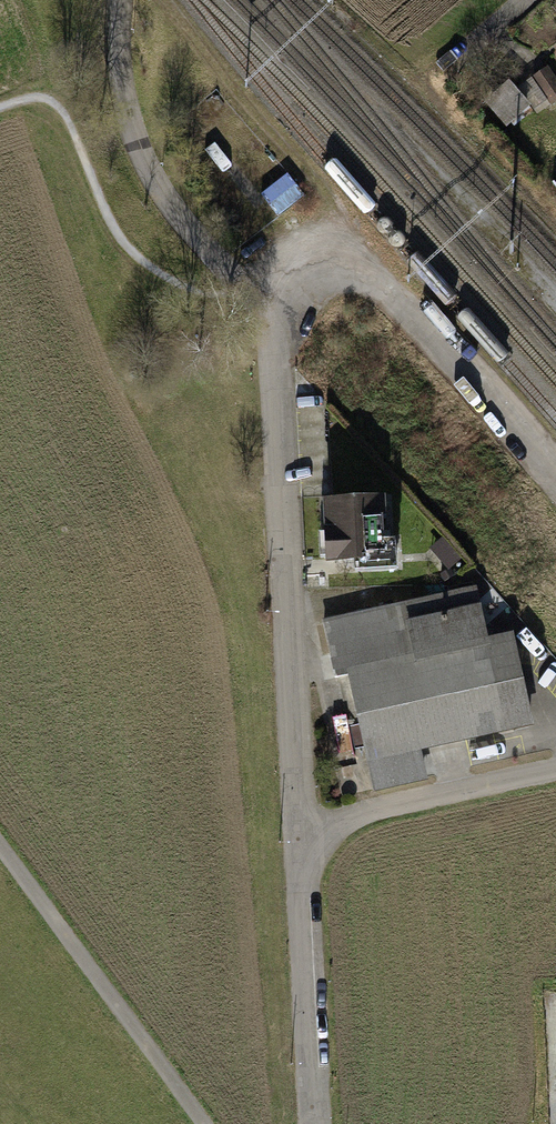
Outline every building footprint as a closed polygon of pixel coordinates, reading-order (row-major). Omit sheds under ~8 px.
[(555,100),(555,92),(542,72),(522,85),(539,111),(555,100)] [(508,124),(534,108),(520,86),(494,103),(508,124)] [(279,210),(306,194),(293,173),(266,189),(279,210)] [(384,499),(340,499),(341,551),(385,550),(384,499)] [(471,584),(318,618),(331,677),(344,674),(370,792),(423,780),(417,751),(466,740),(492,734),(528,726),(507,632),(483,637),(471,584)]
